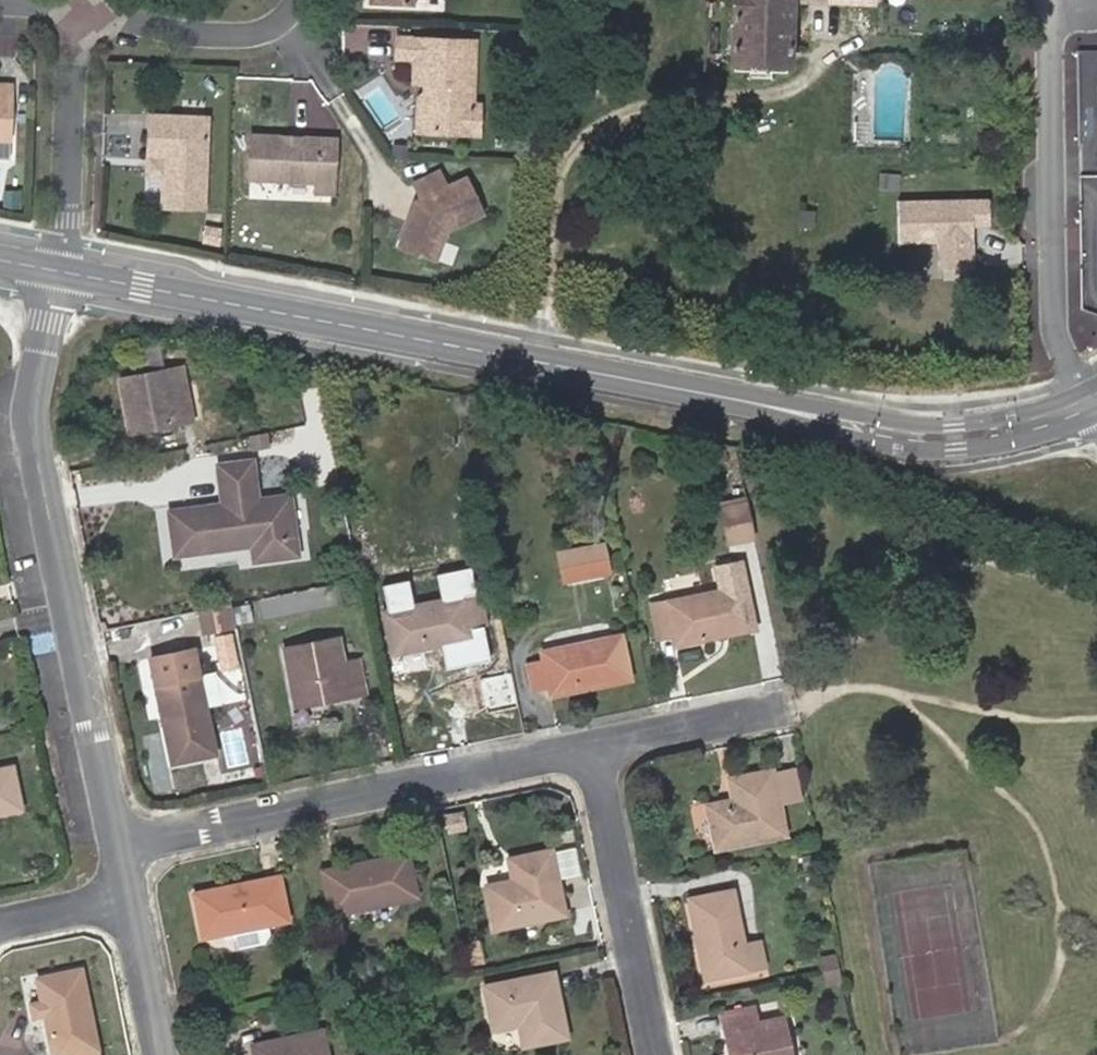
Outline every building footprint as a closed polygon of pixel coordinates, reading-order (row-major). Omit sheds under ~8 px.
[(729,61),(786,62),(788,1),(788,0),(731,0),(729,61)] [(349,53),(397,56),(399,26),(351,23),(349,53)] [(426,75),(435,76),(443,75),(442,86),(434,92),(434,125),(477,125),(478,101),(486,98),(487,27),(408,26),(408,48),(427,48),(426,75)] [(786,62),(729,61),(729,73),(746,78),(768,78),(785,73),(786,62)] [(443,75),(435,76),(434,92),(442,86),(443,75)] [(23,141),(24,84),(0,82),(0,140),(23,141)] [(494,98),(486,98),(478,101),(477,125),(494,126),(494,98)] [(220,112),(162,109),(160,167),(175,169),(174,201),(217,202),(220,112)] [(351,128),(266,125),(265,169),(331,172),(331,181),(349,182),(351,128)] [(0,140),(0,152),(23,153),(23,141),(0,140)] [(434,189),(427,193),(411,237),(450,251),(462,219),(499,201),(482,166),(463,174),(455,159),(426,173),(434,189)] [(961,187),(888,191),(890,230),(930,229),(931,257),(966,254),(961,187)] [(172,366),(124,376),(134,428),(183,418),(172,366)] [(252,461),(218,465),(223,505),(170,512),(176,555),(252,546),(255,562),(296,556),(288,497),(257,501),(252,461)] [(746,504),(721,509),(727,542),(752,537),(746,504)] [(602,545),(561,553),(566,580),(608,572),(602,545)] [(740,561),(716,565),(721,590),(651,604),(658,638),(672,635),(674,644),(754,628),(740,561)] [(480,594),(383,613),(392,655),(472,639),(470,630),(486,627),(480,594)] [(228,609),(200,615),(204,633),(232,628),(228,609)] [(621,636),(542,651),(544,660),(528,664),(532,689),(549,685),(551,694),(629,679),(621,636)] [(339,638),(285,649),(295,707),(364,694),(357,659),(345,661),(344,655),(354,653),(352,639),(340,641),(339,638)] [(150,660),(172,762),(214,753),(205,709),(222,705),(215,673),(198,677),(192,651),(150,660)] [(241,668),(222,672),(226,692),(244,688),(241,668)] [(0,770),(0,814),(21,809),(13,767),(0,770)] [(772,770),(729,779),(734,800),(709,805),(717,848),(785,834),(779,803),(799,799),(794,771),(773,775),(772,770)] [(563,872),(580,869),(577,845),(560,847),(563,872)] [(552,851),(508,860),(513,881),(488,886),(496,928),(566,915),(552,851)] [(408,853),(322,870),(331,915),(417,899),(408,853)] [(279,877),(194,894),(201,938),(234,932),(238,950),(262,946),(272,938),(269,924),(287,921),(279,877)] [(733,892),(690,900),(705,978),(765,967),(761,942),(743,944),(733,892)] [(837,954),(825,956),(828,971),(840,968),(837,954)] [(842,979),(840,968),(828,971),(830,981),(842,979)] [(38,979),(53,1054),(65,1054),(74,1053),(75,1054),(98,1054),(82,970),(38,979)] [(554,973),(486,986),(493,1029),(518,1024),(523,1047),(567,1038),(554,973)] [(724,1014),(732,1054),(792,1054),(784,1019),(758,1024),(754,1008),(724,1014)] [(253,1045),(255,1054),(328,1054),(323,1030),(253,1045)]
